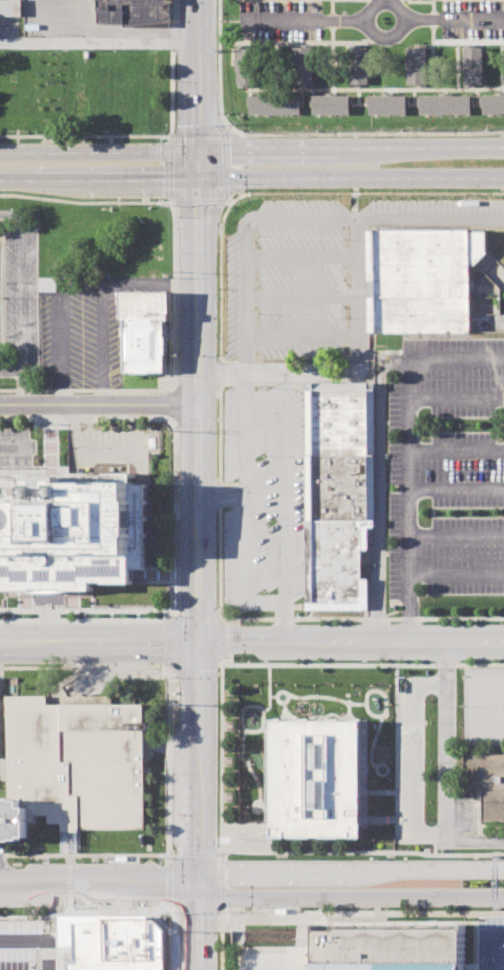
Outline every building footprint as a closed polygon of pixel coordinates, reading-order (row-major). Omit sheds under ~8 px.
[(4,16),(0,16),(0,0),(21,0),(21,16),(4,16)] [(97,22),(98,0),(169,0),(168,23),(97,22)] [(464,46),(483,46),(483,84),(474,84),(474,87),(464,87),(464,46)] [(239,47),(259,47),(259,83),(250,83),(250,86),(239,86),(239,47)] [(294,47),(313,47),(314,86),(302,87),(302,83),(294,83),(294,47)] [(409,47),(427,47),(426,86),(416,86),(416,83),(409,83),(409,47)] [(351,48),(368,48),(369,83),(362,83),(362,86),(351,86),(351,48)] [(251,95),(301,94),(301,116),(251,116),(251,95)] [(482,95),(503,94),(503,112),(483,113),(482,95)] [(313,96),(351,95),(351,115),(313,115),(313,96)] [(371,96),(409,95),(409,106),(406,106),(406,115),(371,115),(371,96)] [(421,96),(473,95),(473,106),(469,106),(470,114),(421,115),(421,96)] [(369,231),(469,231),(469,332),(369,332),(369,231)] [(56,277),(39,278),(39,291),(56,291),(56,277)] [(121,293),(170,292),(170,320),(165,320),(165,371),(125,371),(125,319),(122,320),(121,293)] [(306,384),(375,384),(375,528),(367,528),(367,610),(306,610),(306,384)] [(4,583),(4,591),(94,590),(94,584),(133,583),(133,569),(147,569),(147,563),(146,483),(133,483),(133,472),(0,474),(0,583),(4,583)] [(8,801),(21,801),(21,808),(27,808),(27,822),(36,822),(36,815),(49,815),(49,822),(62,822),(62,832),(78,832),(78,829),(144,829),(144,704),(112,704),(112,696),(8,696),(8,801)] [(272,720),(272,833),(366,833),(366,720),(272,720)] [(460,786),(479,786),(479,822),(503,822),(503,754),(460,754),(460,786)] [(21,839),(21,836),(27,836),(27,822),(27,808),(21,808),(21,801),(8,801),(0,801),(0,839),(21,839)] [(152,926),(153,969),(52,969),(52,958),(56,958),(56,947),(43,947),(43,914),(140,914),(152,926)] [(314,969),(467,969),(466,926),(313,926),(314,969)]
